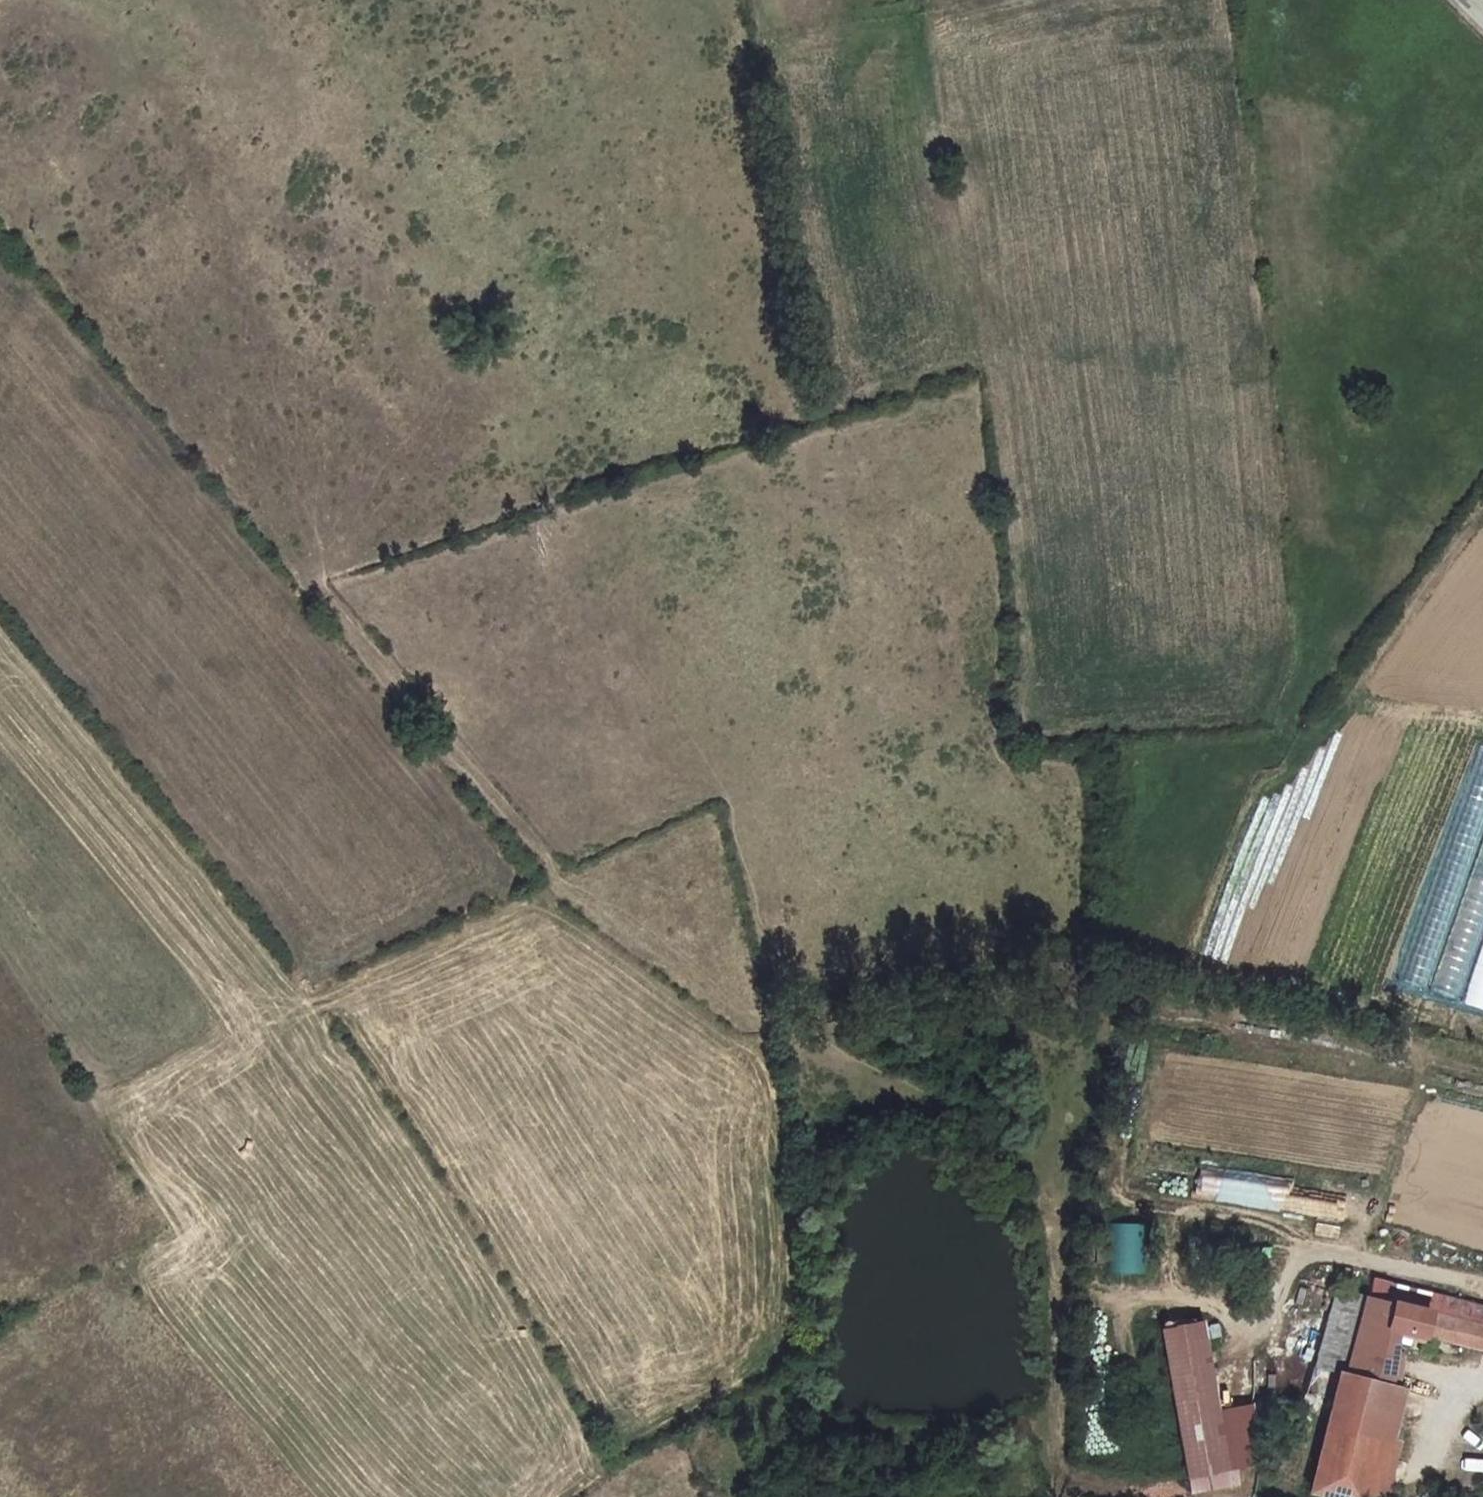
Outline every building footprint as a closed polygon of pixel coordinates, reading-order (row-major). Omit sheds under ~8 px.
[(1140,1271),(1141,1232),(1117,1232),(1116,1271),(1140,1271)] [(1429,1331),(1482,1344),(1482,1302),(1377,1277),(1373,1295),(1433,1309),(1429,1331)] [(1427,1336),(1429,1331),(1433,1309),(1373,1295),(1369,1294),(1357,1336),(1347,1372),(1396,1385),(1409,1332),(1427,1336)] [(1157,1331),(1184,1478),(1233,1469),(1207,1322),(1157,1331)] [(1343,1371),(1313,1494),(1328,1496),(1386,1496),(1400,1441),(1383,1435),(1396,1385),(1347,1372),(1343,1371)]
